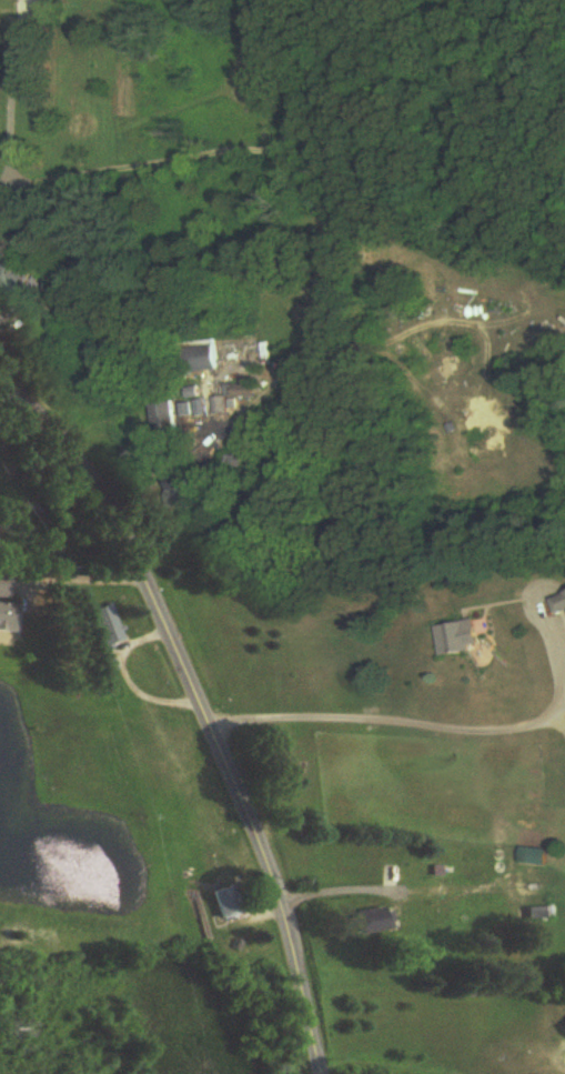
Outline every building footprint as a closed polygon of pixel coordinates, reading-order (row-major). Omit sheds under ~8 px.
[(219,371),(219,348),(187,348),(187,371),(219,371)] [(235,397),(252,396),(252,385),(235,386),(235,397)] [(217,415),(229,414),(228,398),(215,399),(217,415)] [(177,433),(175,403),(154,404),(156,434),(177,433)] [(170,508),(199,508),(199,476),(170,476),(170,508)] [(551,600),(558,617),(564,614),(564,595),(551,600)] [(90,613),(105,652),(127,644),(112,604),(90,613)] [(0,605),(0,632),(18,632),(18,605),(0,605)] [(437,626),(440,657),(481,651),(477,622),(437,626)] [(211,893),(221,921),(246,913),(236,884),(211,893)] [(357,911),(359,934),(392,931),(390,909),(357,911)]
